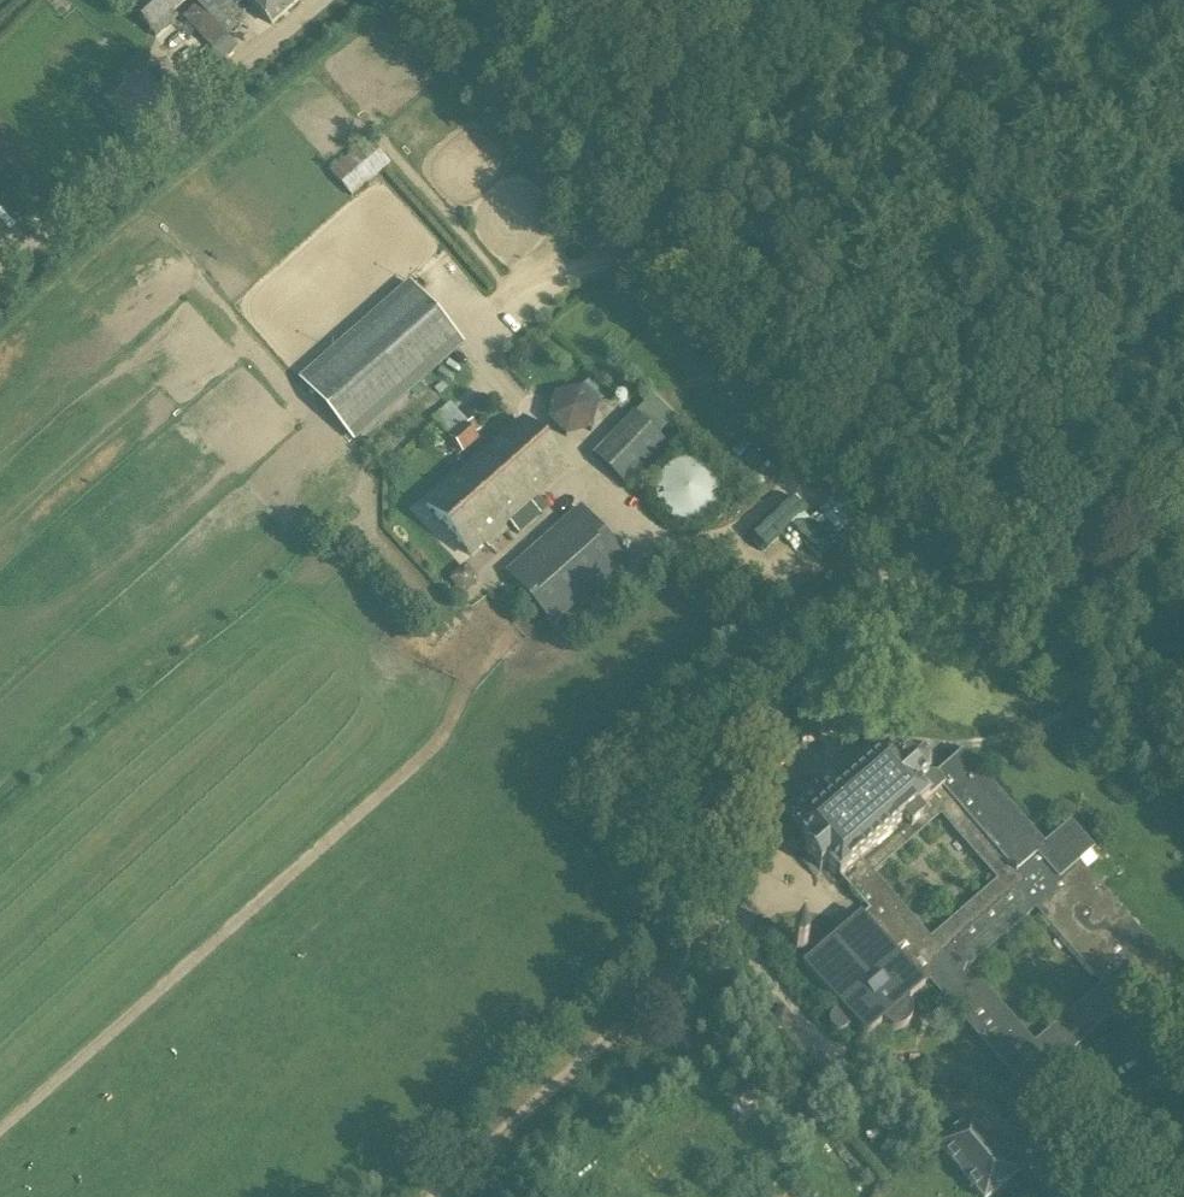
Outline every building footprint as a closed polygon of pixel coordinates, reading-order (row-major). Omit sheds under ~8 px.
[(127,4),(156,37),(178,18),(173,13),(187,0),(131,0),(127,4)] [(239,49),(229,38),(247,22),(226,0),(206,0),(186,18),(215,50),(210,55),(221,66),(239,49)] [(273,25),(302,0),(251,0),(273,25)] [(353,197),(390,165),(368,140),(331,172),(353,197)] [(351,447),(463,347),(409,286),(296,386),(351,447)] [(627,485),(665,445),(635,417),(597,457),(627,485)] [(463,454),(480,440),(476,436),(480,433),(477,428),(478,427),(473,421),(451,439),(463,454)] [(520,535),(542,516),(532,505),(568,473),(523,423),(480,461),(497,480),(484,492),(495,504),(481,516),(479,513),(473,518),(461,504),(441,522),(472,558),(488,544),(491,548),(502,538),(499,534),(510,524),(520,535)] [(481,516),(495,504),(484,492),(497,480),(480,461),(428,507),(441,522),(461,504),(473,518),(479,513),(481,516)] [(553,625),(626,559),(584,511),(510,577),(553,625)] [(1143,991),(1148,997),(1175,973),(1080,864),(1095,851),(1071,825),(1046,847),(964,754),(935,778),(928,778),(928,769),(920,759),(908,758),(898,767),(887,755),(827,808),(813,792),(786,816),(799,832),(811,847),(804,853),(821,872),(828,866),(840,880),(841,879),(870,912),(863,918),(862,916),(851,926),(850,924),(844,929),(846,931),(820,953),(819,951),(817,953),(818,955),(804,968),(841,1010),(834,1017),(832,1018),(832,1020),(831,1022),(831,1023),(831,1024),(831,1025),(831,1026),(831,1028),(832,1029),(833,1030),(834,1032),(836,1033),(838,1034),(840,1034),(844,1034),(846,1033),(848,1032),(855,1026),(867,1040),(885,1025),(887,1028),(889,1029),(891,1031),(894,1032),(896,1032),(899,1032),(902,1032),(905,1031),(907,1030),(908,1029),(910,1027),(911,1026),(911,1025),(913,1023),(913,1021),(914,1019),(914,1018),(914,1014),(913,1013),(913,1011),(912,1009),(911,1008),(908,1005),(926,989),(924,987),(930,981),(1032,1098),(1060,1073),(1056,1067),(1143,991)] [(804,954),(809,950),(809,943),(805,939),(799,938),(794,942),(793,949),(797,954),(804,954)] [(1021,1172),(976,1117),(940,1145),(982,1196),(991,1196),(1021,1172)] [(881,1151),(895,1163),(907,1148),(893,1137),(881,1151)]
